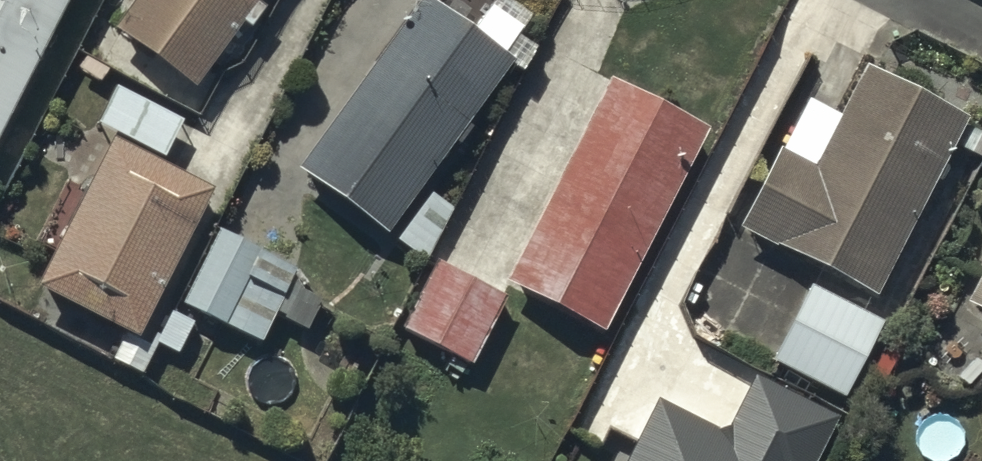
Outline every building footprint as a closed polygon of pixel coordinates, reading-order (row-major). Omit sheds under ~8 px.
[(63,0),(0,0),(0,122),(63,0)] [(120,25),(195,80),(255,0),(139,0),(120,25)] [(430,0),(418,0),(297,163),(388,229),(512,61),(430,0)] [(964,119),(866,68),(840,118),(806,100),(740,225),(872,294),(964,119)] [(708,129),(611,79),(506,281),(602,331),(708,129)] [(181,120),(117,86),(99,119),(163,153),(181,120)] [(964,125),(955,144),(981,157),(981,154),(981,134),(964,125)] [(212,188),(112,137),(37,284),(137,335),(212,188)] [(450,207),(431,192),(399,238),(427,257),(450,207)] [(296,268),(219,230),(184,302),(260,340),(296,268)] [(504,297),(436,262),(403,326),(472,361),(504,297)] [(965,300),(981,309),(981,267),(965,300)] [(320,300),(292,286),(279,311),(285,314),(284,316),(306,328),(320,300)] [(877,325),(812,288),(773,357),(838,394),(877,325)] [(193,321),(172,311),(157,340),(178,351),(193,321)] [(156,348),(133,336),(127,348),(121,344),(113,358),(142,374),(156,348)] [(976,359),(961,377),(969,383),(981,368),(981,364),(976,359)] [(755,378),(732,423),(719,429),(660,400),(629,460),(815,460),(837,418),(755,378)]
